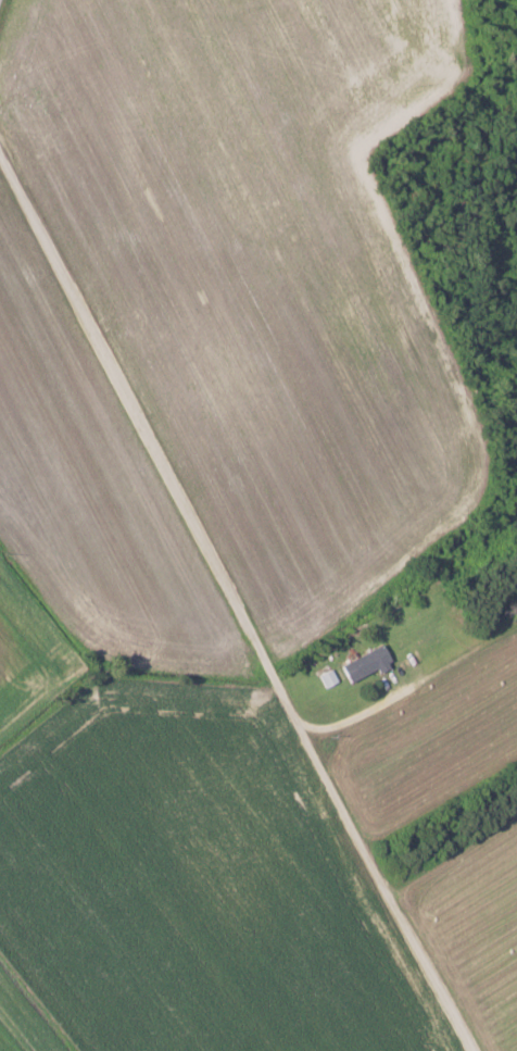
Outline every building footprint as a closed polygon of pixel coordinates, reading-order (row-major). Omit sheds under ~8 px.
[(350,682),(376,668),(377,671),(391,663),(381,644),(341,665),(350,682)] [(338,681),(331,669),(319,675),(325,687),(338,681)]
